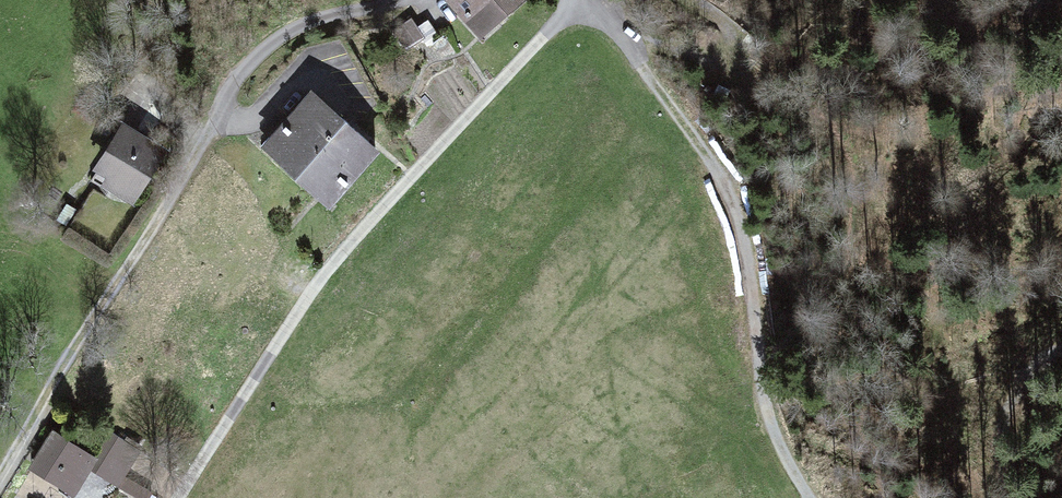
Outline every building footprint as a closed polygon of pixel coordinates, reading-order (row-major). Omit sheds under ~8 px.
[(441,2),(475,38),(516,0),(443,0),(441,2)] [(407,46),(423,35),(413,20),(397,31),(407,46)] [(312,88),(261,145),(329,205),(380,147),(312,88)] [(123,125),(97,164),(112,174),(108,179),(134,196),(163,151),(123,125)] [(30,464),(28,466),(32,469),(73,494),(89,468),(120,486),(142,450),(103,426),(89,450),(52,427),(30,464)]
